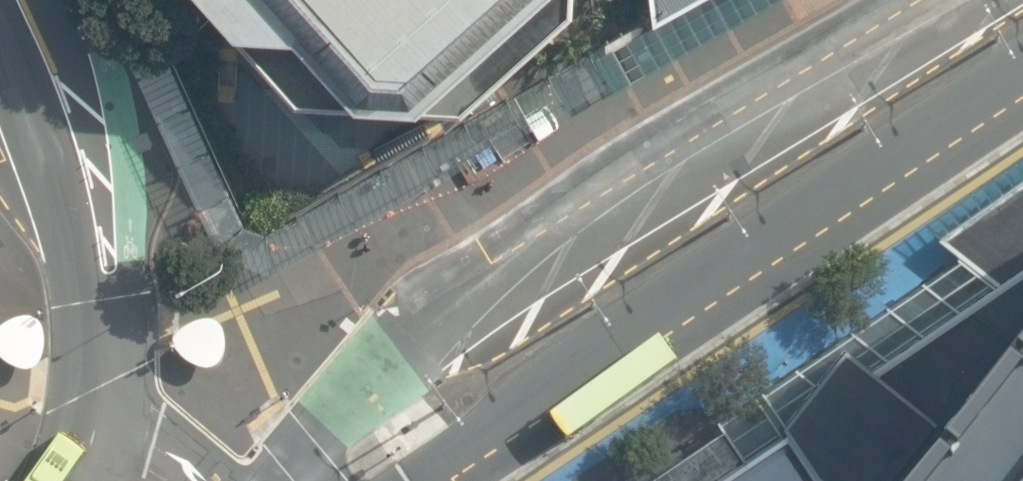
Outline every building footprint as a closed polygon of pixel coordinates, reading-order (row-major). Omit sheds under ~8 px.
[(303,110),(465,118),(577,18),(578,0),(204,0),(303,110)] [(654,29),(600,60),(618,92),(782,0),(706,0),(654,29)] [(654,29),(706,0),(651,0),(654,29)] [(999,290),(964,264),(763,398),(718,428),(723,436),(655,480),(1022,480),(1022,273),(999,290)] [(212,313),(200,314),(187,319),(177,327),(172,337),(173,344),(181,355),(191,361),(206,366),(223,356),(226,331),(223,319),(212,313)] [(25,368),(35,367),(43,355),(46,336),(41,320),(35,315),(20,314),(2,324),(0,326),(0,355),(2,357),(9,363),(25,368)]
